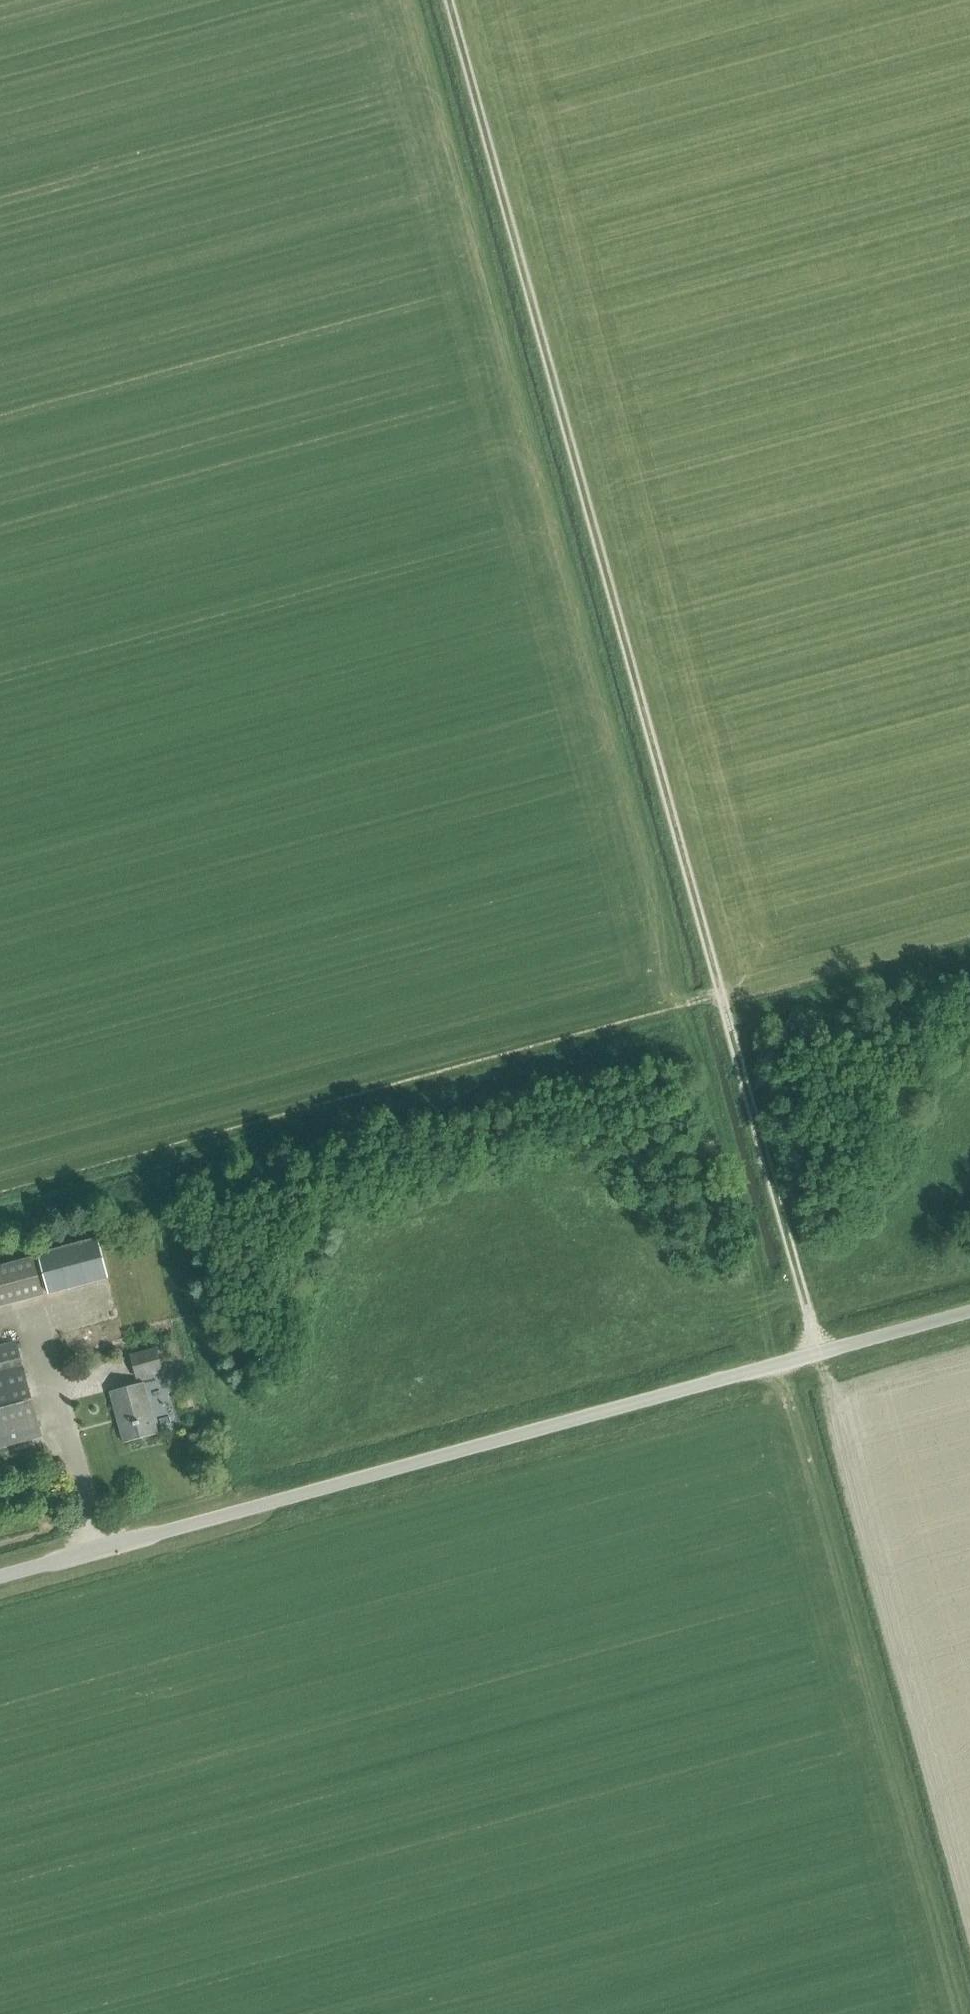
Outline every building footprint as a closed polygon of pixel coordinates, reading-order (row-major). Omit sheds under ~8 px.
[(42,1295),(33,1258),(0,1267),(0,1306),(42,1295)] [(40,1437),(14,1343),(0,1347),(0,1448),(40,1437)] [(137,1379),(162,1372),(155,1349),(131,1356),(137,1379)] [(123,1443),(158,1434),(144,1383),(109,1393),(123,1443)]
